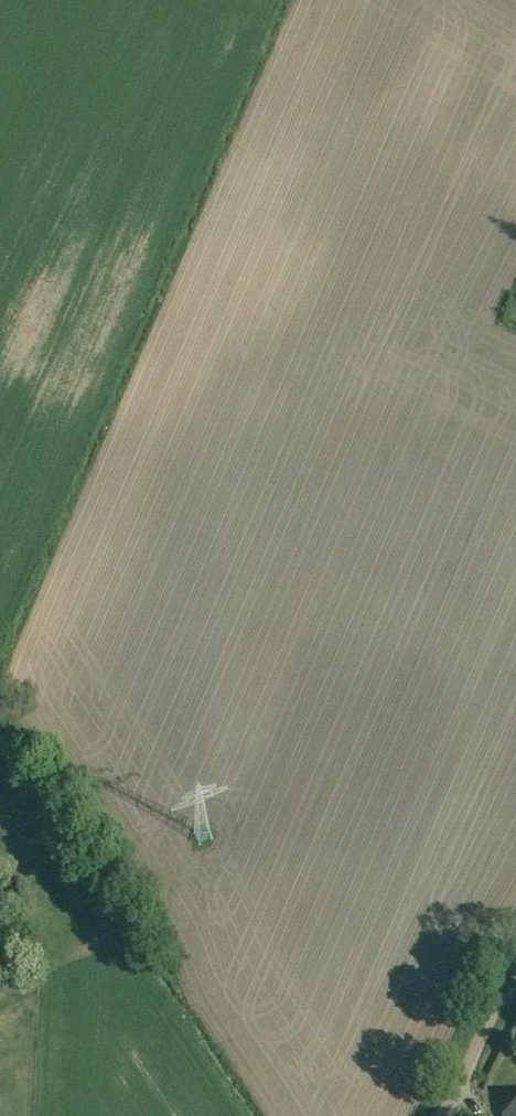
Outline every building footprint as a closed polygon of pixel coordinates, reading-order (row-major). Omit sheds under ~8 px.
[(506,1114),(507,1115),(515,1115),(515,1107),(506,1114)]
